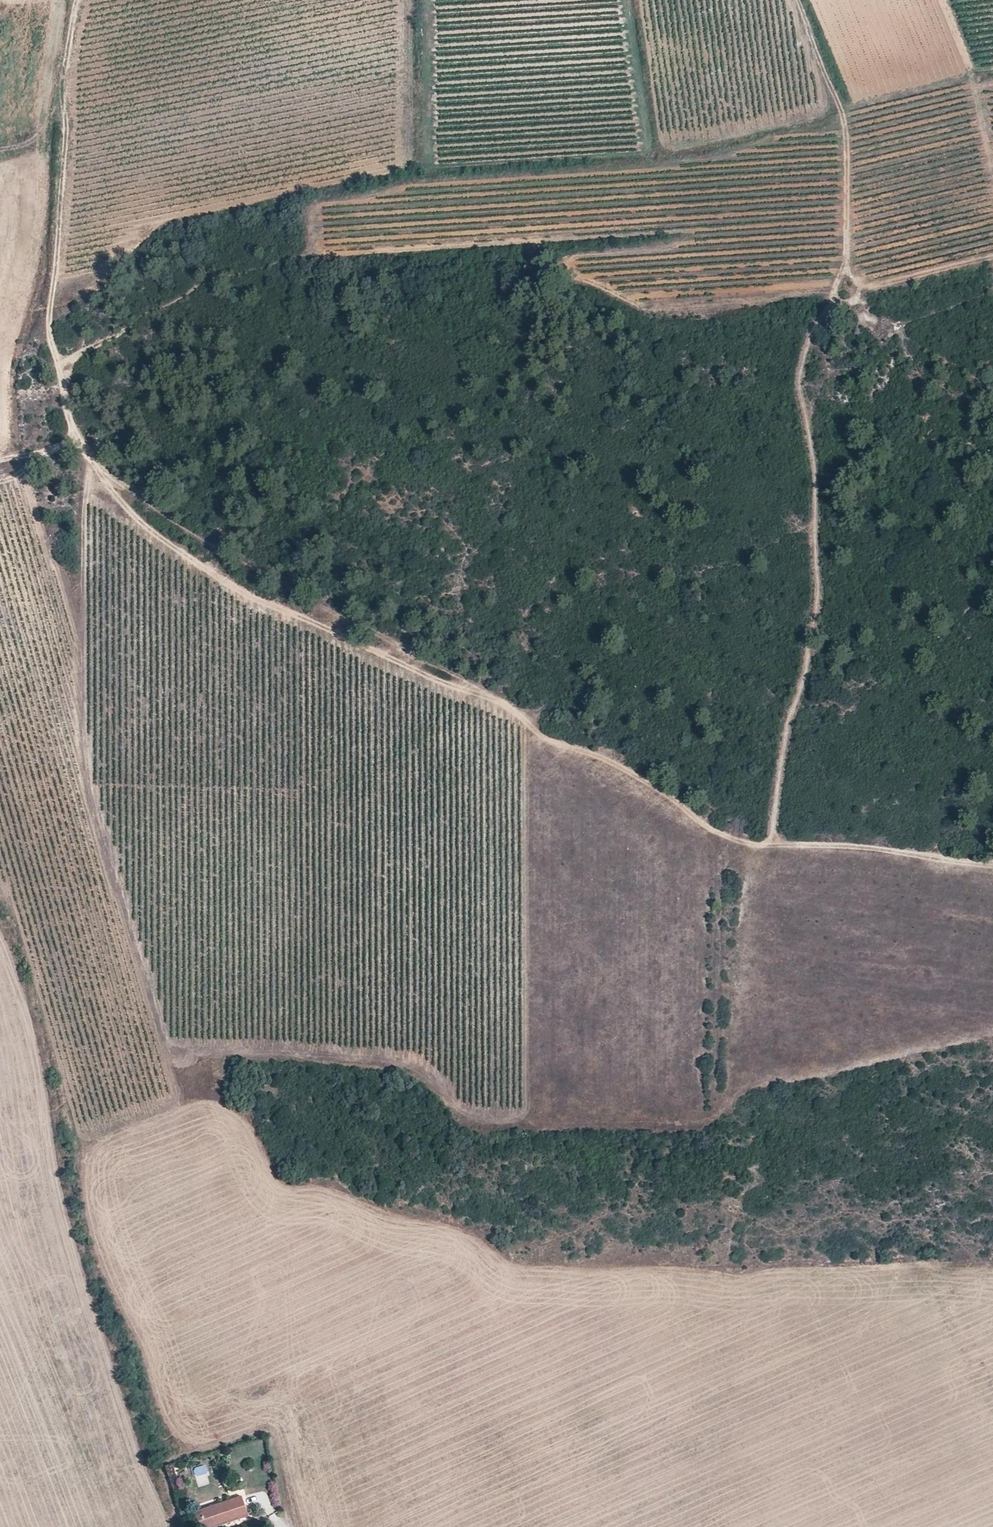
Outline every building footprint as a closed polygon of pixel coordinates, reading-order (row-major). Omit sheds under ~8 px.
[(172,1466),(165,1468),(167,1477),(174,1475),(172,1466)] [(265,1490),(256,1494),(265,1515),(275,1511),(265,1490)] [(242,1498),(195,1512),(199,1526),(217,1526),(248,1518),(242,1498)]
